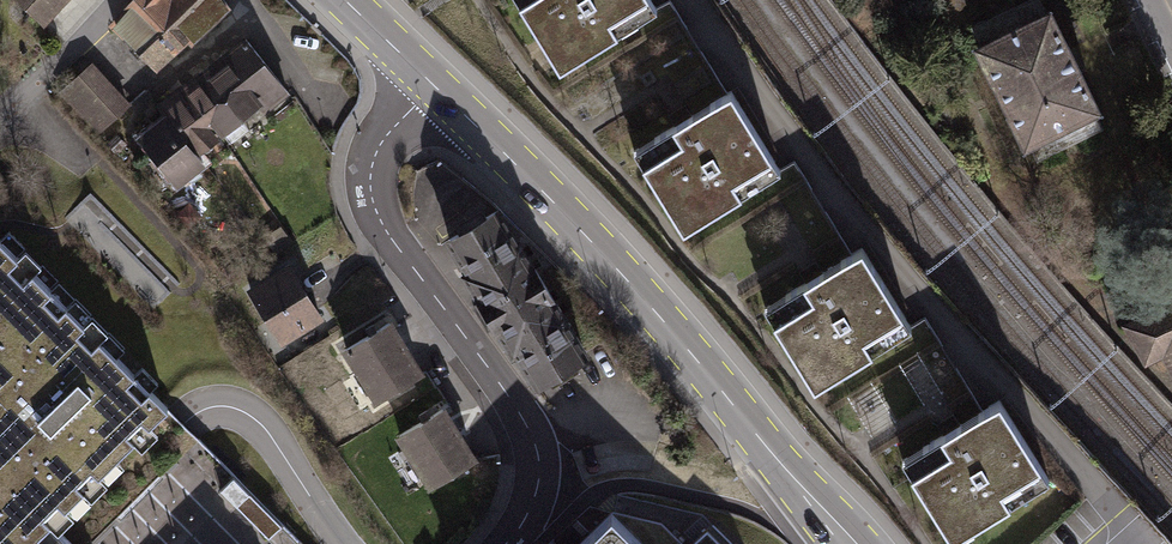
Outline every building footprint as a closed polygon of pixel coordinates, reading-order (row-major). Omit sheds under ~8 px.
[(44,27),(68,0),(14,0),(44,27)] [(114,26),(141,50),(156,35),(174,54),(187,42),(190,47),(228,11),(221,0),(135,0),(114,26)] [(559,70),(571,62),(658,11),(651,0),(517,0),(559,70)] [(975,45),(1027,151),(1033,148),(1039,161),(1105,128),(1098,115),(1105,112),(1053,7),(1048,10),(1043,0),(1024,0),(971,26),(979,43),(975,45)] [(159,68),(174,54),(156,35),(141,50),(159,68)] [(244,36),(181,85),(222,136),(258,106),(264,114),(290,94),(244,36)] [(92,62),(58,93),(98,136),(131,105),(92,62)] [(222,136),(181,85),(157,104),(164,114),(198,155),(222,136)] [(688,119),(635,152),(684,231),(693,226),(781,170),(732,92),(729,94),(688,119)] [(198,155),(164,114),(135,138),(177,189),(206,165),(198,155)] [(499,204),(444,239),(463,270),(458,273),(512,361),(517,358),(538,391),(593,356),(499,204)] [(291,241),(280,226),(260,240),(271,255),(291,241)] [(48,526),(168,408),(0,239),(0,543),(30,543),(32,542),(34,543),(66,543),(48,526)] [(767,310),(818,391),(830,384),(915,331),(864,250),(854,256),(818,279),(767,310)] [(232,263),(224,269),(231,279),(239,273),(232,263)] [(289,263),(246,290),(282,346),(324,320),(289,263)] [(1171,381),(1171,300),(1121,325),(1142,369),(1161,359),(1171,381)] [(390,320),(341,352),(375,405),(424,373),(390,320)] [(959,432),(907,463),(956,543),(1055,484),(1006,404),(985,416),(959,432)] [(446,407),(395,437),(428,490),(478,460),(446,407)] [(280,527),(232,479),(221,490),(269,538),(280,527)] [(611,513),(580,543),(642,543),(611,513)] [(693,543),(720,543),(706,530),(693,543)]
